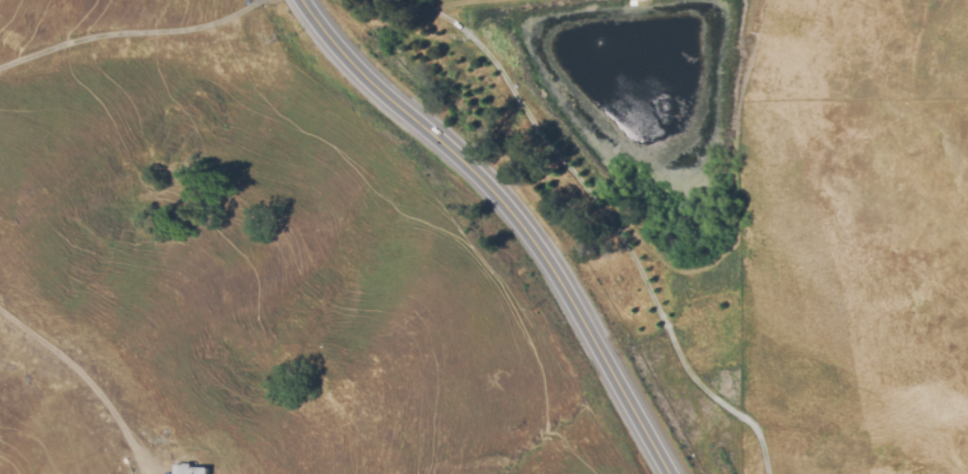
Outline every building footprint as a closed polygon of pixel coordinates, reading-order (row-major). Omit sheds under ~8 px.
[(209,469),(209,473),(175,473),(175,466),(194,466),(194,469),(209,469)]
